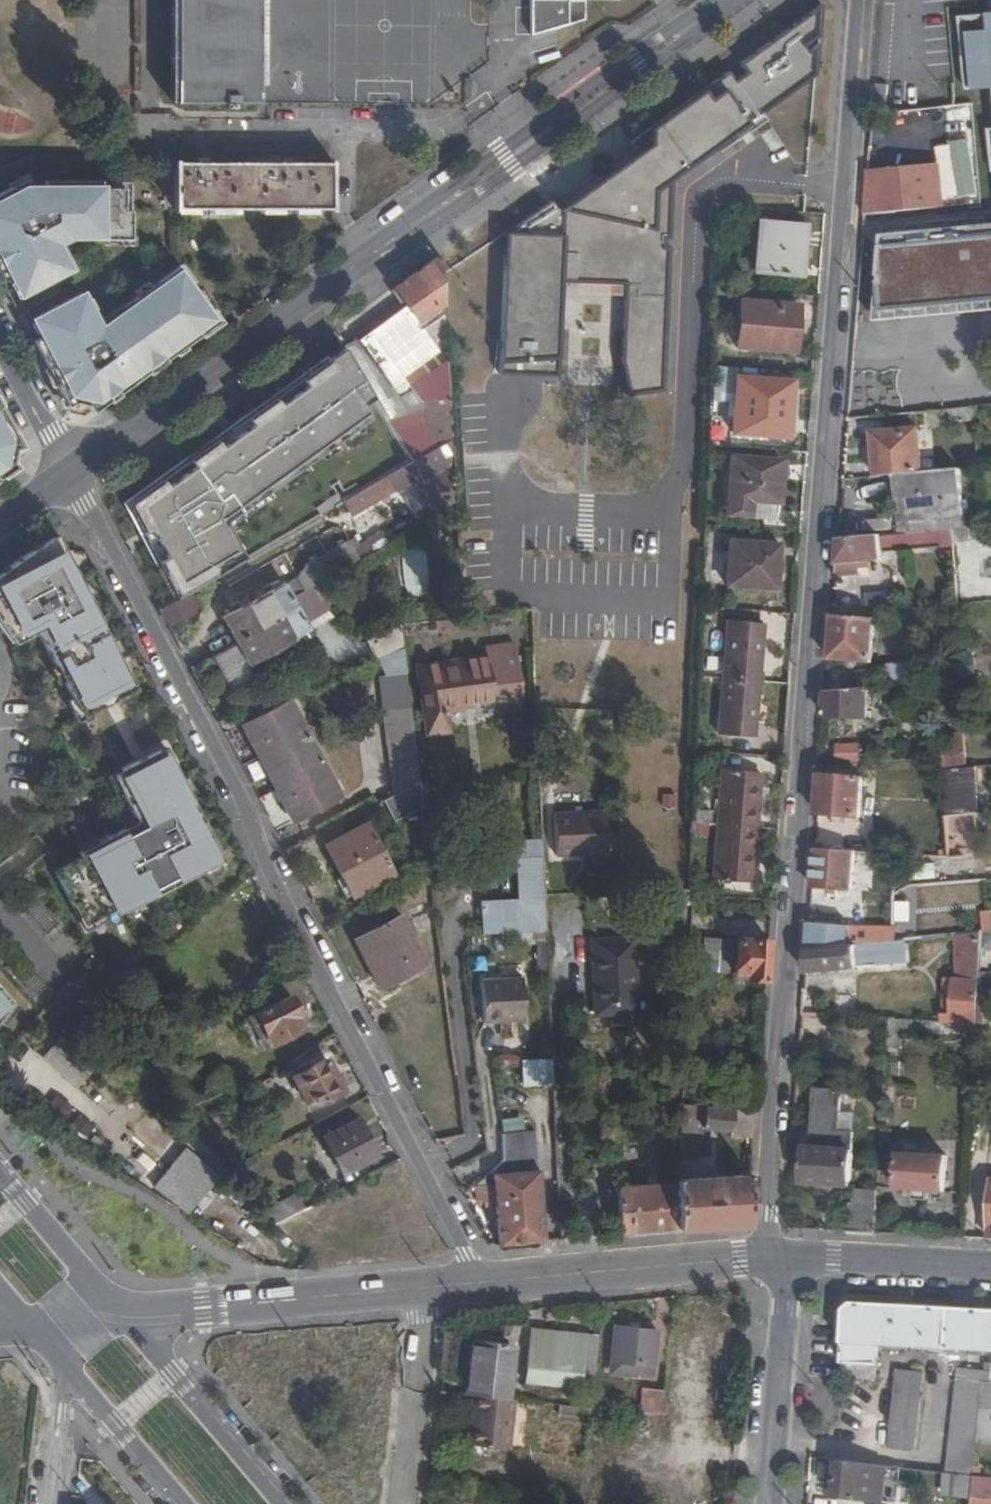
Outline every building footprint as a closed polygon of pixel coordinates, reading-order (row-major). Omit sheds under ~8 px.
[(174,96),(223,97),(223,104),(238,103),(237,98),(263,98),(263,0),(175,0),(174,96)] [(527,36),(556,27),(556,9),(567,6),(568,0),(527,0),(527,36)] [(556,27),(572,23),(573,0),(568,0),(567,6),(556,9),(556,27)] [(812,73),(815,1),(645,121),(646,143),(503,230),(496,374),(559,374),(559,281),(624,281),(620,360),(625,392),(664,389),(670,174),(812,73)] [(959,18),(965,91),(984,90),(990,161),(990,14),(959,18)] [(898,114),(887,115),(889,127),(900,126),(898,114)] [(951,127),(953,142),(971,140),(969,126),(951,127)] [(175,155),(175,206),(329,208),(329,156),(175,155)] [(940,166),(923,168),(923,176),(941,174),(940,166)] [(923,168),(868,171),(866,197),(908,193),(910,213),(944,209),(941,174),(923,176),(923,168)] [(0,188),(0,264),(14,291),(74,264),(63,239),(70,232),(129,236),(131,179),(22,177),(0,188)] [(866,197),(865,217),(910,213),(908,193),(866,197)] [(885,315),(990,306),(990,219),(885,229),(880,280),(885,315)] [(804,228),(761,226),(758,274),(800,278),(804,228)] [(445,302),(441,254),(395,288),(406,303),(360,338),(393,385),(440,349),(419,321),(445,302)] [(81,283),(25,310),(65,411),(87,418),(221,322),(178,262),(100,321),(81,283)] [(728,284),(717,283),(716,292),(727,293),(728,284)] [(796,307),(739,302),(736,347),(793,352),(796,307)] [(360,338),(350,345),(352,349),(372,384),(379,396),(393,385),(360,338)] [(347,344),(125,498),(174,598),(346,501),(416,460),(379,396),(372,384),(352,349),(350,345),(347,344)] [(792,378),(737,374),(734,428),(787,432),(792,378)] [(455,439),(451,382),(426,384),(430,452),(455,439)] [(977,420),(976,409),(952,411),(953,422),(977,420)] [(13,461),(18,448),(0,411),(0,470),(13,461)] [(875,434),(878,477),(896,475),(909,474),(922,472),(918,430),(875,434)] [(417,479),(438,514),(460,502),(455,439),(430,452),(416,460),(346,501),(354,515),(417,479)] [(781,462),(731,458),(727,514),(776,518),(781,462)] [(961,468),(922,472),(909,474),(913,519),(914,533),(940,530),(940,516),(965,514),(961,468)] [(909,474),(896,475),(900,520),(913,519),(909,474)] [(853,528),(840,529),(840,540),(853,539),(853,528)] [(970,528),(952,529),(953,542),(971,541),(970,528)] [(914,533),(880,536),(881,553),(953,546),(953,542),(952,529),(940,530),(914,533)] [(54,530),(0,570),(0,630),(10,648),(36,634),(82,714),(127,688),(54,530)] [(853,539),(840,540),(838,565),(837,577),(868,576),(867,562),(882,561),(881,553),(880,536),(853,539)] [(360,557),(349,540),(283,579),(309,622),(333,607),(318,582),(360,557)] [(777,545),(730,543),(727,585),(774,588),(777,545)] [(283,579),(222,615),(238,643),(248,662),(312,627),(309,622),(283,579)] [(186,596),(193,611),(204,604),(196,590),(186,596)] [(164,610),(171,624),(194,612),(193,611),(186,596),(181,599),(176,602),(164,610)] [(877,620),(834,615),(830,660),(873,663),(877,620)] [(762,623),(727,620),(717,733),(753,736),(762,623)] [(248,662),(238,643),(215,655),(229,688),(253,674),(248,662)] [(407,644),(386,653),(394,672),(411,665),(407,644)] [(427,712),(451,710),(467,709),(466,702),(522,696),(517,644),(486,647),(488,659),(423,667),(427,712)] [(701,650),(701,658),(711,658),(711,650),(701,650)] [(888,665),(889,685),(892,685),(929,682),(927,661),(888,665)] [(384,675),(398,793),(423,780),(411,665),(394,672),(384,675)] [(960,692),(959,679),(938,681),(939,694),(960,692)] [(889,685),(828,691),(826,717),(868,717),(868,694),(892,693),(892,685),(889,685)] [(245,722),(294,818),(344,794),(294,697),(245,722)] [(452,729),(451,710),(427,712),(429,730),(452,729)] [(953,733),(956,753),(958,753),(964,753),(963,733),(953,733)] [(836,761),(861,761),(861,744),(836,745),(836,761)] [(166,749),(114,774),(140,829),(84,856),(112,913),(220,862),(166,749)] [(956,753),(943,755),(944,761),(959,759),(958,753),(956,753)] [(943,755),(935,756),(935,765),(944,765),(944,761),(943,755)] [(944,761),(944,765),(944,772),(960,770),(959,759),(944,761)] [(865,762),(823,766),(819,814),(861,817),(865,762)] [(944,772),(946,817),(964,815),(980,813),(975,769),(960,770),(944,772)] [(763,774),(726,771),(718,876),(756,879),(763,774)] [(395,819),(426,803),(423,780),(398,793),(387,799),(395,819)] [(605,810),(552,813),(554,854),(607,851),(605,810)] [(712,811),(692,811),(692,822),(711,822),(712,811)] [(967,862),(964,815),(946,817),(948,856),(951,856),(951,864),(967,862)] [(327,844),(343,875),(337,878),(346,895),(352,892),(353,896),(393,873),(367,823),(327,844)] [(522,854),(543,854),(543,840),(521,841),(522,854)] [(826,850),(816,850),(814,886),(854,890),(857,851),(826,850)] [(546,930),(543,893),(543,854),(522,854),(515,855),(516,897),(481,897),(482,931),(546,930)] [(948,863),(948,856),(924,854),(924,861),(948,863)] [(405,913),(359,937),(384,985),(430,962),(405,913)] [(990,932),(990,923),(990,916),(990,913),(982,914),(984,933),(990,932)] [(819,924),(811,923),(809,950),(872,943),(888,942),(892,942),(891,932),(850,936),(850,926),(819,924)] [(944,1024),(978,1026),(979,993),(980,975),(983,933),(962,935),(961,974),(953,974),(952,1012),(944,1012),(944,1024)] [(766,981),(769,940),(735,938),(735,942),(711,941),(710,973),(734,974),(733,979),(766,981)] [(630,939),(592,940),(595,1011),(633,1010),(630,939)] [(888,942),(872,943),(874,966),(890,965),(888,942)] [(872,943),(809,950),(807,971),(874,966),(872,943)] [(945,973),(944,1012),(952,1012),(953,974),(945,973)] [(979,993),(990,993),(990,974),(980,975),(979,993)] [(523,980),(481,981),(483,1021),(524,1018),(523,980)] [(257,1013),(265,1028),(260,1032),(266,1043),(271,1041),(273,1043),(303,1027),(296,1013),(300,1010),(292,994),(257,1013)] [(804,1014),(803,1024),(890,1033),(890,1020),(804,1014)] [(890,1020),(890,1033),(889,1046),(903,1047),(903,1032),(977,1036),(978,1026),(944,1024),(897,1020),(890,1020)] [(64,1035),(44,1057),(76,1083),(95,1062),(64,1035)] [(328,1057),(295,1074),(310,1104),(343,1088),(328,1057)] [(549,1059),(521,1060),(521,1088),(550,1087),(549,1059)] [(844,1094),(817,1090),(813,1147),(808,1147),(805,1182),(851,1185),(854,1136),(841,1134),(843,1114),(844,1094)] [(537,1130),(536,1114),(546,1114),(546,1107),(508,1109),(509,1131),(537,1130)] [(696,1109),(685,1109),(684,1131),(696,1131),(696,1129),(696,1110),(696,1109)] [(705,1110),(696,1110),(696,1129),(705,1130),(705,1110)] [(756,1111),(705,1110),(705,1130),(733,1130),(733,1136),(754,1137),(756,1111)] [(843,1114),(841,1134),(854,1136),(856,1115),(843,1114)] [(361,1118),(325,1136),(343,1172),(379,1155),(361,1118)] [(194,1146),(220,1170),(228,1166),(195,1131),(185,1138),(194,1146)] [(501,1244),(545,1241),(541,1171),(530,1171),(526,1132),(500,1134),(501,1144),(500,1153),(498,1160),(494,1166),(496,1185),(497,1200),(501,1244)] [(159,1187),(192,1215),(224,1174),(220,1170),(194,1146),(159,1187)] [(882,1151),(880,1186),(946,1189),(947,1154),(882,1151)] [(751,1175),(676,1180),(676,1184),(676,1228),(747,1225),(751,1175)] [(676,1228),(676,1184),(620,1189),(618,1235),(677,1231),(676,1228)] [(476,1186),(476,1201),(497,1200),(496,1185),(476,1186)] [(263,1210),(275,1221),(302,1207),(306,1205),(299,1191),(263,1210)] [(909,1307),(855,1302),(851,1308),(848,1361),(882,1365),(884,1345),(990,1351),(990,1313),(909,1307)] [(655,1328),(616,1325),(613,1359),(652,1361),(655,1328)] [(527,1370),(583,1373),(585,1334),(586,1332),(530,1328),(527,1370)] [(594,1388),(599,1335),(585,1334),(583,1373),(583,1387),(594,1388)] [(473,1339),(467,1392),(474,1392),(510,1398),(512,1378),(506,1377),(509,1344),(473,1339)] [(882,1365),(848,1361),(847,1375),(881,1378),(882,1365)] [(583,1387),(583,1373),(527,1370),(527,1382),(583,1387)] [(925,1373),(899,1371),(890,1449),(916,1452),(925,1373)] [(950,1475),(978,1478),(985,1410),(988,1384),(989,1376),(963,1373),(950,1475)] [(662,1415),(664,1392),(664,1390),(644,1388),(642,1413),(645,1413),(662,1415)] [(475,1409),(472,1443),(474,1443),(493,1446),(510,1448),(515,1399),(510,1398),(474,1392),(472,1408),(475,1409)] [(591,1416),(592,1408),(585,1407),(584,1415),(591,1416)] [(618,1410),(592,1408),(591,1416),(617,1419),(618,1410)] [(887,1467),(838,1462),(835,1496),(885,1501),(887,1467)] [(975,1503),(990,1503),(990,1479),(978,1478),(975,1503)]
